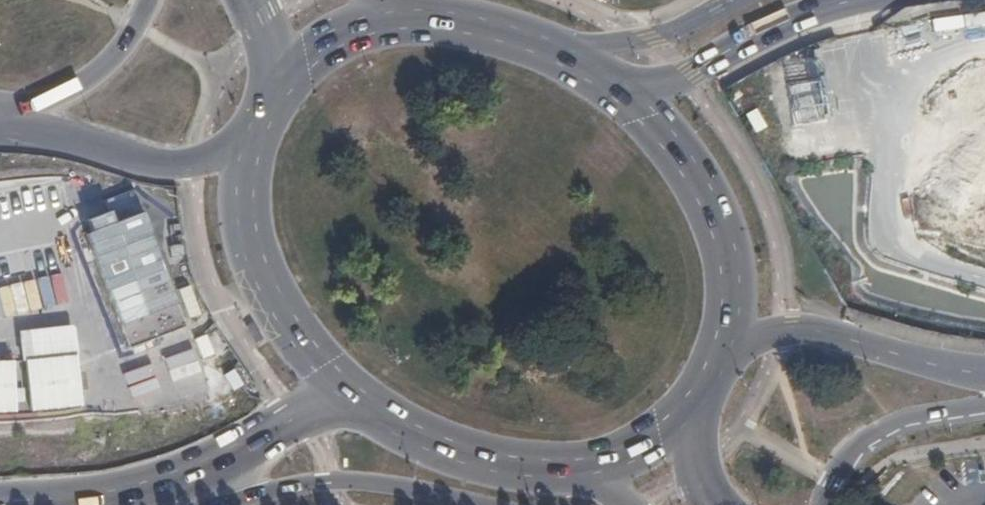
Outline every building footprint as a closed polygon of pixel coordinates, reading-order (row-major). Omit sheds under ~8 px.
[(955,81),(960,113),(984,110),(984,76),(955,81)] [(166,247),(169,265),(183,263),(180,245),(166,247)] [(0,286),(0,316),(85,295),(77,267),(0,286)] [(184,322),(200,316),(189,285),(173,290),(184,322)] [(136,411),(136,405),(232,400),(231,369),(195,371),(194,347),(130,350),(131,367),(73,369),(71,326),(14,329),(16,359),(0,360),(0,417),(136,411)] [(197,360),(211,356),(205,335),(191,339),(197,360)]
